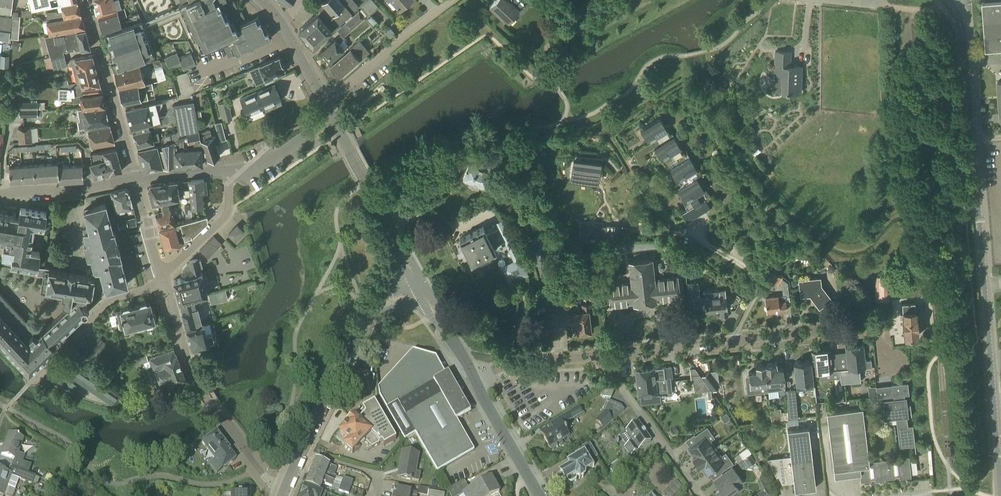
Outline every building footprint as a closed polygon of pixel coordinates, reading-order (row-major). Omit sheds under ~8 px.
[(11,14),(12,7),(13,0),(0,0),(0,13),(11,14)] [(30,1),(28,1),(30,8),(61,3),(75,0),(30,0),(30,1)] [(122,6),(120,0),(108,0),(95,4),(98,14),(122,6)] [(148,26),(180,12),(192,39),(195,38),(202,55),(223,46),(228,57),(247,48),(249,51),(255,48),(254,46),(271,38),(265,26),(263,27),(258,16),(246,21),(241,10),(239,11),(234,0),(231,2),(230,0),(137,0),(148,26)] [(353,0),(324,0),(322,1),(321,0),(315,0),(313,2),(320,10),(317,13),(305,23),(298,29),(313,45),(331,29),(325,22),(328,19),(335,28),(359,6),(353,0)] [(379,6),(374,0),(364,0),(361,3),(371,14),(379,6)] [(410,0),(391,0),(400,9),(410,0)] [(519,10),(510,2),(512,0),(495,0),(490,5),(508,22),(519,10)] [(1000,48),(1000,0),(998,0),(982,1),(986,49),(1000,48)] [(81,13),(77,2),(61,5),(63,11),(57,12),(57,10),(46,12),(47,18),(64,17),(81,13)] [(101,25),(120,18),(119,14),(126,12),(124,7),(98,16),(101,25)] [(339,43),(345,38),(344,36),(365,18),(359,10),(337,29),(341,34),(335,38),(320,51),(330,62),(345,49),(339,43)] [(49,34),(85,27),(81,14),(47,21),(49,34)] [(12,17),(0,15),(0,29),(10,30),(12,17)] [(12,17),(11,38),(19,39),(20,18),(12,17)] [(104,33),(123,27),(120,18),(101,25),(104,33)] [(123,27),(104,33),(112,55),(109,56),(114,69),(154,55),(142,20),(123,27)] [(51,59),(65,56),(63,51),(81,49),(90,48),(85,29),(76,31),(44,36),(51,59)] [(9,40),(10,32),(0,31),(0,39),(9,40)] [(350,48),(330,66),(330,67),(339,77),(360,59),(361,58),(364,55),(355,45),(351,48),(350,48)] [(182,64),(179,57),(177,52),(164,57),(166,60),(163,61),(167,70),(181,64),(182,64)] [(182,64),(181,64),(184,70),(198,63),(194,54),(192,55),(191,52),(179,57),(182,64)] [(801,93),(802,67),(790,66),(790,52),(775,52),(774,74),(782,74),(781,92),(801,93)] [(0,60),(0,67),(9,68),(9,56),(0,55),(0,60)] [(72,87),(100,84),(92,55),(75,58),(70,59),(76,82),(68,83),(69,86),(71,86),(72,87)] [(65,56),(51,59),(54,68),(67,65),(65,56)] [(258,83),(266,80),(273,77),(272,76),(284,71),(278,57),(255,67),(258,75),(255,76),(258,83)] [(119,89),(145,82),(139,65),(115,71),(119,89)] [(133,107),(142,105),(141,101),(139,92),(154,89),(153,82),(145,84),(145,82),(119,89),(123,104),(132,103),(133,107)] [(80,94),(102,91),(100,84),(72,87),(71,86),(69,86),(69,87),(67,87),(69,95),(80,94)] [(281,99),(274,85),(256,93),(255,92),(240,99),(248,115),(249,114),(251,120),(265,114),(262,109),(263,108),(262,107),(281,99)] [(69,95),(67,87),(59,87),(38,86),(37,97),(58,98),(70,99),(70,103),(81,102),(82,109),(105,106),(102,92),(102,91),(80,94),(69,95)] [(161,123),(159,117),(158,111),(162,103),(162,100),(148,103),(148,104),(142,105),(133,107),(126,109),(131,128),(135,127),(136,131),(149,128),(160,126),(161,123)] [(187,136),(187,134),(187,133),(199,131),(194,101),(174,105),(175,114),(174,114),(173,114),(173,120),(176,119),(178,130),(179,138),(187,136)] [(224,121),(233,119),(228,101),(219,104),(224,121)] [(173,114),(174,114),(173,105),(171,106),(165,116),(173,114)] [(85,128),(109,125),(105,106),(82,109),(79,110),(80,116),(83,116),(85,128)] [(744,112),(740,108),(737,111),(735,109),(732,115),(735,118),(738,115),(740,116),(744,112)] [(161,123),(173,120),(173,114),(165,116),(159,117),(161,123)] [(654,148),(672,137),(671,136),(667,139),(655,120),(640,129),(649,143),(632,153),(636,158),(652,148),(654,147),(654,148)] [(220,140),(226,139),(222,121),(215,123),(220,140)] [(109,125),(85,128),(85,129),(87,129),(90,146),(114,142),(113,139),(114,139),(111,128),(110,129),(109,125)] [(18,144),(32,143),(31,126),(17,127),(18,144)] [(136,131),(133,132),(135,140),(136,140),(137,146),(153,142),(149,128),(136,131)] [(177,138),(179,138),(178,130),(176,132),(166,134),(161,139),(162,144),(157,145),(138,149),(142,168),(146,170),(162,166),(162,168),(174,167),(172,143),(177,138)] [(188,144),(194,142),(193,133),(187,134),(187,136),(179,138),(177,138),(172,143),(174,167),(193,166),(192,149),(187,149),(186,146),(184,146),(184,141),(188,141),(188,144)] [(207,160),(220,155),(213,136),(200,141),(207,160)] [(675,165),(689,156),(687,152),(683,155),(672,137),(654,148),(666,166),(673,161),(675,165)] [(525,169),(535,143),(529,141),(524,154),(523,154),(518,166),(525,169)] [(105,159),(109,174),(122,170),(116,148),(103,151),(105,159)] [(192,149),(193,166),(202,165),(201,148),(192,149)] [(322,157),(327,153),(330,157),(333,154),(327,148),(320,155),(322,157)] [(645,153),(652,148),(636,158),(640,165),(648,161),(645,156),(645,155),(644,154),(645,153)] [(598,181),(601,161),(592,160),(593,156),(582,154),(581,158),(573,157),(570,177),(598,181)] [(682,187),(697,178),(701,175),(689,156),(675,165),(673,161),(666,166),(668,170),(670,168),(681,187),(682,187)] [(109,174),(105,159),(90,163),(94,177),(109,173),(109,174)] [(308,162),(300,167),(302,171),(310,166),(308,162)] [(58,167),(58,163),(45,164),(46,179),(58,178),(58,167)] [(35,180),(46,179),(45,164),(33,165),(35,180)] [(498,186),(501,179),(492,175),(493,174),(470,164),(464,179),(471,181),(469,185),(478,189),(480,185),(487,188),(489,182),(498,186)] [(22,181),(35,180),(33,165),(21,166),(22,181)] [(70,166),(71,181),(84,180),(82,165),(70,166)] [(10,182),(22,181),(21,166),(9,167),(10,182)] [(59,182),(71,181),(70,166),(58,167),(58,178),(59,182)] [(702,208),(708,204),(705,199),(709,197),(697,178),(682,187),(681,187),(677,189),(689,208),(689,209),(697,204),(700,209),(702,208)] [(188,181),(189,190),(190,196),(191,209),(203,207),(202,194),(205,193),(204,179),(188,181)] [(153,204),(178,198),(176,182),(151,185),(148,188),(153,204)] [(116,211),(133,207),(129,190),(125,188),(111,192),(116,211)] [(156,214),(159,228),(176,223),(170,202),(161,204),(163,213),(156,214)] [(113,230),(105,204),(84,210),(90,231),(84,232),(88,245),(84,246),(88,259),(91,258),(94,270),(100,268),(106,289),(128,283),(120,257),(121,256),(119,249),(114,230),(113,230)] [(5,240),(2,255),(12,257),(11,263),(37,267),(40,251),(30,250),(34,225),(44,227),(44,226),(46,212),(46,211),(20,207),(19,216),(0,213),(0,239),(5,240)] [(184,238),(185,238),(192,236),(208,221),(207,215),(187,220),(189,227),(182,229),(184,238)] [(127,217),(118,219),(120,227),(131,224),(129,217),(128,216),(127,217)] [(510,283),(528,274),(501,219),(495,222),(513,260),(502,266),(510,283)] [(186,241),(185,238),(184,238),(182,229),(189,227),(187,220),(176,223),(159,228),(164,246),(167,247),(180,244),(179,243),(186,241)] [(235,241),(244,231),(237,224),(227,233),(235,241)] [(581,225),(581,242),(616,243),(618,238),(619,225),(607,225),(607,226),(581,225)] [(487,234),(483,227),(460,239),(463,244),(458,246),(465,259),(469,257),(471,263),(479,259),(481,264),(491,259),(489,254),(495,251),(491,243),(499,239),(497,235),(500,233),(497,228),(487,234)] [(208,258),(218,247),(222,244),(214,236),(200,250),(208,258)] [(618,243),(613,252),(671,246),(664,242),(618,243)] [(183,277),(173,280),(179,302),(180,302),(195,298),(200,296),(207,294),(203,278),(202,279),(197,259),(189,261),(191,269),(181,271),(183,277)] [(654,279),(652,259),(628,261),(631,282),(607,284),(610,306),(633,303),(633,304),(657,302),(657,301),(680,298),(677,276),(654,279)] [(29,371),(57,346),(54,342),(89,309),(86,306),(88,304),(88,301),(86,299),(85,299),(86,293),(91,294),(94,276),(75,273),(75,272),(69,270),(68,272),(49,269),(49,268),(38,266),(36,273),(43,274),(41,290),(62,293),(64,294),(63,300),(64,302),(69,303),(71,301),(72,303),(39,334),(0,293),(0,341),(29,371)] [(775,273),(770,280),(776,285),(781,278),(775,273)] [(889,301),(888,275),(876,276),(875,285),(875,301),(889,301)] [(832,299),(821,285),(820,277),(799,280),(801,294),(811,293),(821,306),(832,299)] [(589,299),(597,299),(595,281),(587,282),(589,299)] [(564,302),(562,287),(546,290),(547,313),(571,310),(571,301),(564,302)] [(720,296),(719,294),(719,291),(703,292),(705,312),(715,311),(715,309),(721,309),(722,317),(728,316),(726,296),(720,296)] [(767,312),(787,310),(785,295),(765,297),(767,312)] [(195,298),(180,302),(186,329),(202,325),(204,324),(203,323),(202,324),(198,307),(195,298)] [(120,310),(116,311),(120,330),(124,329),(126,328),(136,325),(137,330),(155,325),(154,321),(154,320),(154,319),(155,316),(154,312),(152,311),(150,302),(147,303),(145,302),(141,303),(140,305),(130,307),(128,306),(124,307),(123,309),(121,310),(121,309),(120,310)] [(918,336),(915,302),(901,303),(902,314),(899,314),(900,317),(902,317),(904,337),(918,336)] [(591,331),(590,320),(592,320),(590,303),(583,304),(584,311),(570,313),(570,314),(568,314),(568,321),(571,321),(572,326),(579,326),(580,332),(591,331)] [(202,325),(186,329),(191,348),(209,343),(215,342),(213,332),(206,334),(204,324),(202,325)] [(91,360),(105,342),(95,335),(82,353),(91,360)] [(840,369),(859,368),(871,367),(871,366),(871,360),(865,360),(863,346),(845,347),(846,351),(839,352),(840,369)] [(176,355),(173,349),(149,358),(154,369),(163,365),(163,367),(154,370),(159,383),(168,379),(170,385),(186,379),(176,355)] [(840,369),(839,352),(830,353),(829,349),(811,351),(813,372),(819,371),(819,372),(839,370),(839,369),(840,369)] [(445,374),(436,357),(413,350),(378,388),(379,396),(386,408),(405,440),(415,434),(437,472),(474,451),(456,420),(470,412),(448,373),(445,374)] [(131,366),(148,361),(146,355),(129,360),(131,366)] [(802,362),(800,360),(796,360),(794,363),(793,363),(794,368),(790,369),(791,375),(795,375),(796,390),(813,388),(810,361),(802,362)] [(765,365),(768,391),(777,390),(777,394),(785,394),(784,382),(783,368),(775,369),(774,364),(773,364),(772,363),(768,363),(767,365),(765,365)] [(768,391),(765,365),(764,365),(762,364),(759,364),(757,366),(756,366),(756,371),(748,372),(751,393),(768,391)] [(671,366),(635,370),(638,397),(640,397),(641,405),(661,402),(660,395),(672,394),(670,378),(672,378),(671,366)] [(110,367),(98,370),(99,376),(111,373),(110,367)] [(839,369),(839,370),(841,383),(860,381),(859,368),(840,369),(839,369)] [(709,370),(701,376),(713,391),(720,385),(719,384),(717,369),(709,371),(709,370)] [(909,395),(908,383),(907,383),(907,385),(892,386),(894,401),(882,403),(882,407),(881,407),(882,411),(883,410),(884,418),(896,417),(899,448),(900,448),(900,446),(915,445),(913,426),(912,426),(912,427),(908,428),(903,394),(908,394),(908,395),(909,395)] [(788,418),(798,417),(795,388),(787,389),(788,418)] [(604,413),(595,421),(604,430),(612,422),(625,410),(621,405),(609,401),(604,413)] [(380,443),(392,435),(372,403),(360,411),(361,411),(354,418),(347,426),(340,434),(349,442),(345,447),(352,453),(364,441),(369,445),(378,439),(380,443)] [(549,448),(569,437),(563,426),(583,414),(579,407),(545,427),(546,430),(540,433),(549,448)] [(869,461),(863,408),(827,412),(834,469),(859,466),(861,481),(871,480),(871,479),(875,478),(875,481),(885,479),(885,478),(895,477),(895,476),(899,475),(899,478),(911,476),(909,457),(911,457),(911,456),(869,461)] [(630,456),(638,451),(651,442),(638,423),(625,432),(632,442),(624,448),(630,456)] [(695,462),(715,448),(707,436),(711,433),(707,427),(695,436),(695,439),(697,442),(688,449),(693,457),(692,457),(695,462)] [(202,443),(209,452),(204,456),(217,472),(236,458),(229,449),(230,449),(216,432),(202,443)] [(8,434),(1,454),(15,459),(12,467),(29,474),(32,465),(23,461),(25,456),(19,454),(24,439),(8,434)] [(580,480),(584,477),(584,473),(592,468),(589,463),(598,457),(589,443),(577,450),(581,455),(567,464),(570,467),(560,473),(565,482),(567,480),(569,483),(571,484),(576,481),(576,479),(580,480)] [(715,448),(695,462),(699,467),(701,466),(706,474),(715,468),(718,471),(721,471),(732,463),(728,457),(724,460),(715,448)] [(400,479),(414,481),(419,482),(420,473),(416,472),(419,454),(402,451),(399,466),(403,467),(400,479)] [(759,464),(755,456),(744,461),(748,469),(759,464)] [(792,459),(791,456),(782,457),(783,463),(771,465),(776,477),(778,476),(782,483),(794,482),(795,490),(816,488),(812,457),(792,459)] [(337,468),(329,465),(316,460),(311,472),(334,482),(336,477),(334,476),(337,468)] [(7,486),(15,489),(19,479),(35,486),(38,484),(38,483),(40,479),(36,477),(29,474),(12,467),(10,466),(10,467),(8,473),(0,470),(0,483),(7,486)] [(739,491),(737,487),(736,485),(742,481),(732,468),(721,475),(727,480),(726,483),(716,491),(719,495),(725,495),(730,492),(733,495),(739,491)] [(332,487),(334,482),(311,472),(306,485),(319,490),(322,483),(332,487)] [(343,479),(341,484),(351,488),(353,481),(343,477),(343,479)] [(63,489),(65,489),(68,480),(67,479),(63,478),(59,487),(63,489)] [(463,493),(463,494),(464,495),(465,495),(493,495),(499,493),(491,478),(469,490),(463,493)] [(4,495),(5,495),(14,495),(16,490),(15,489),(7,486),(0,483),(0,495),(4,495)] [(349,494),(351,488),(341,484),(339,491),(349,494)] [(757,495),(766,495),(772,492),(768,484),(755,493),(757,495)] [(327,493),(320,490),(320,493),(305,487),(301,495),(326,495),(327,493)] [(418,492),(395,488),(393,495),(417,495),(418,492)]
